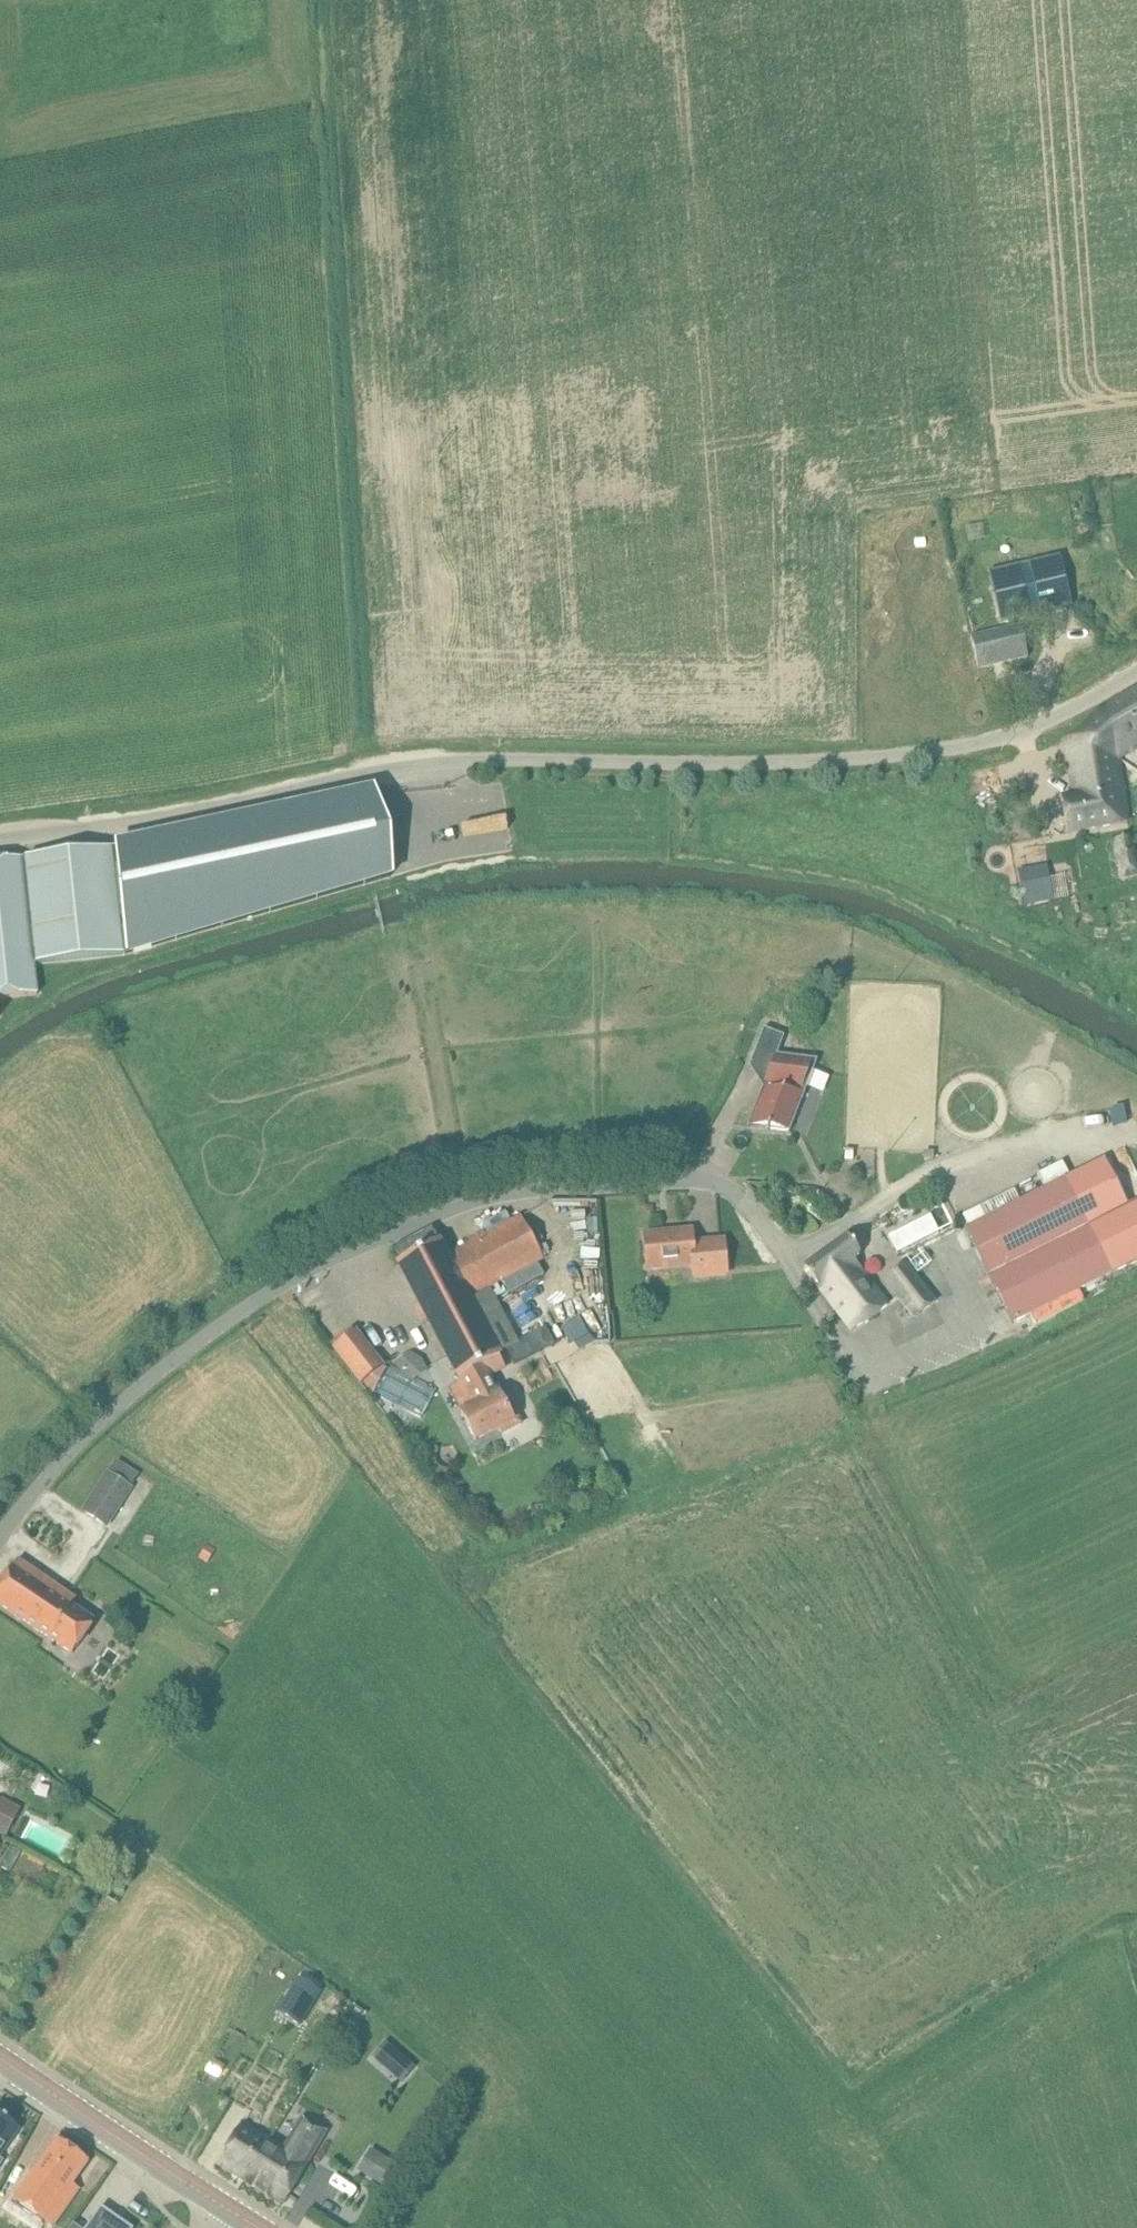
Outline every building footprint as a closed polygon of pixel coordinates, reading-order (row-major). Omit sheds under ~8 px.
[(1060,555),(989,572),(1001,622),(1072,605),(1060,555)] [(1028,657),(1023,636),(1021,627),(971,638),(978,669),(1028,657)] [(1136,750),(1136,689),(1110,705),(1111,708),(1119,761),(1136,750)] [(1111,730),(1101,732),(1064,741),(1074,796),(1061,798),(1068,833),(1128,823),(1117,762),(1111,730)] [(116,849),(112,850),(123,956),(389,878),(371,789),(151,836),(152,839),(119,851),(118,849),(116,849)] [(973,841),(974,868),(1037,865),(1036,838),(973,841)] [(1112,842),(1120,879),(1136,876),(1136,858),(1133,838),(1112,842)] [(112,850),(24,858),(34,965),(123,956),(112,850)] [(38,995),(34,965),(24,858),(0,861),(0,999),(38,995)] [(1051,900),(1049,886),(1023,891),(1026,905),(1051,900)] [(790,1132),(814,1070),(776,1055),(783,1038),(763,1030),(748,1067),(750,1068),(750,1067),(768,1074),(754,1107),(755,1107),(748,1124),(747,1126),(749,1126),(767,1128),(767,1129),(769,1130),(769,1128),(788,1131),(790,1132)] [(1064,1179),(1112,1274),(1122,1269),(1136,1262),(1136,1201),(1128,1206),(1104,1159),(1064,1179)] [(969,1226),(964,1229),(965,1230),(972,1245),(1012,1324),(1026,1317),(1039,1310),(1112,1274),(1064,1179),(1007,1207),(969,1226)] [(887,1220),(894,1237),(916,1228),(908,1211),(887,1220)] [(459,1378),(460,1377),(500,1357),(500,1356),(469,1298),(543,1259),(521,1217),(447,1257),(439,1241),(398,1263),(459,1378)] [(724,1240),(693,1243),(691,1230),(645,1234),(648,1268),(693,1264),(694,1277),(726,1274),(724,1240)] [(853,1259),(860,1254),(847,1237),(804,1269),(820,1290),(851,1332),(888,1306),(853,1259)] [(907,1260),(881,1280),(912,1320),(937,1301),(907,1260)] [(580,1318),(561,1328),(570,1346),(590,1335),(580,1318)] [(355,1332),(334,1348),(361,1383),(363,1382),(373,1394),(386,1369),(382,1367),(355,1332)] [(500,1357),(460,1377),(476,1407),(462,1414),(476,1440),(498,1429),(502,1436),(523,1425),(513,1406),(508,1409),(490,1376),(505,1367),(500,1357)] [(109,1526),(140,1478),(116,1463),(85,1511),(109,1526)] [(207,1544),(198,1558),(207,1563),(216,1549),(207,1544)] [(35,1573),(17,1561),(0,1586),(0,1604),(74,1654),(94,1625),(68,1608),(74,1599),(35,1573)] [(42,1775),(34,1790),(60,1804),(68,1789),(42,1775)] [(0,1801),(0,1831),(17,1841),(30,1818),(0,1801)] [(298,1977),(277,2011),(298,2024),(319,1990),(298,1977)] [(407,2060),(393,2076),(401,2083),(415,2067),(407,2060)] [(18,2129),(14,2126),(7,2122),(8,2121),(4,2118),(4,2119),(3,2119),(0,2116),(0,2155),(18,2129)] [(284,2147),(271,2138),(245,2180),(283,2204),(324,2138),(312,2131),(317,2124),(304,2116),(284,2147)] [(218,2163),(245,2180),(271,2138),(244,2122),(218,2163)] [(73,2184),(88,2162),(56,2139),(44,2158),(13,2201),(15,2202),(46,2224),(52,2227),(79,2189),(73,2184)] [(372,2148),(359,2170),(389,2189),(402,2167),(372,2148)] [(135,2227),(102,2205),(86,2227),(134,2227),(135,2227)]
